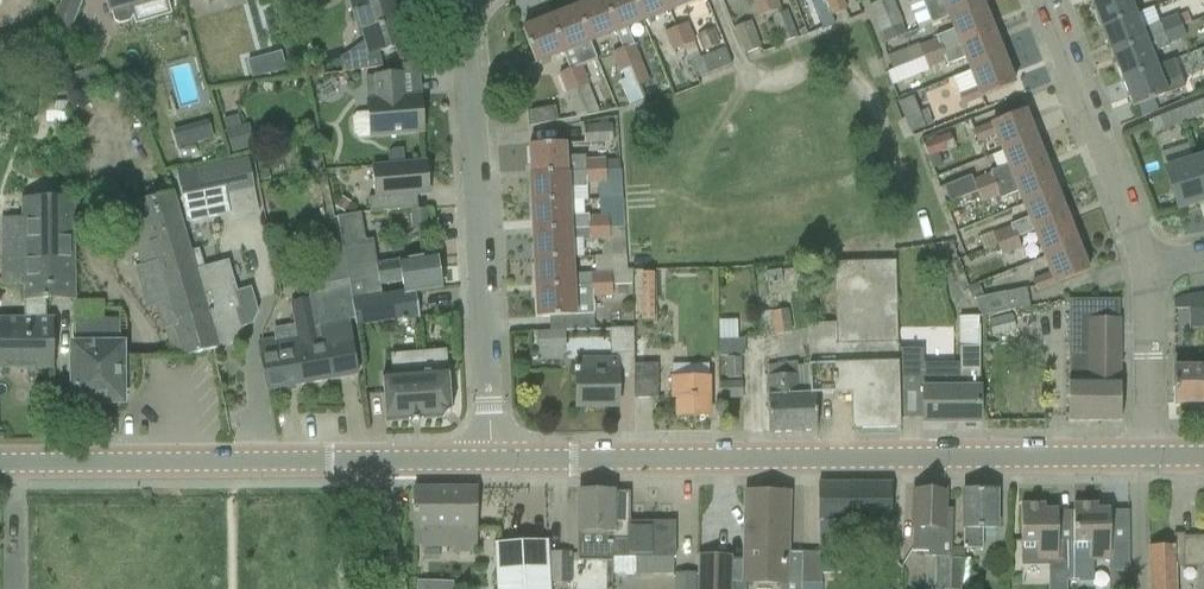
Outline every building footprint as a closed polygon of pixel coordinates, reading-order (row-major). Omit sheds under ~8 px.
[(52,24),(71,31),(83,0),(62,0),(52,24)] [(109,13),(112,12),(115,22),(120,24),(130,22),(133,16),(130,7),(154,0),(105,0),(109,13)] [(312,8),(309,0),(284,0),(288,14),(312,8)] [(370,55),(374,69),(383,68),(379,53),(383,52),(388,55),(394,53),(396,48),(409,44),(404,27),(407,26),(401,4),(398,5),(397,0),(351,0),(361,34),(364,33),(370,55)] [(616,32),(604,0),(599,0),(576,9),(589,42),(616,32)] [(616,32),(624,49),(637,85),(649,81),(635,45),(634,45),(627,28),(643,21),(635,0),(604,0),(616,32)] [(643,21),(669,12),(665,0),(635,0),(643,21)] [(669,12),(696,1),(696,0),(665,0),(669,12)] [(757,17),(767,13),(769,18),(770,17),(763,0),(751,0),(757,17)] [(770,17),(780,43),(798,37),(787,10),(781,12),(777,0),(763,0),(770,17)] [(843,0),(826,0),(832,15),(847,9),(843,0)] [(888,30),(903,25),(894,0),(883,0),(868,5),(878,34),(888,30)] [(982,4),(980,0),(922,0),(932,24),(949,18),(982,4)] [(1101,28),(1136,14),(1132,3),(1139,0),(1093,0),(1091,1),(1101,28)] [(924,59),(993,31),(982,4),(949,18),(954,30),(937,37),(937,39),(919,46),(919,44),(887,56),(892,69),(920,59),(923,57),(924,59)] [(576,9),(549,19),(563,53),(571,70),(589,115),(599,112),(587,84),(589,83),(581,65),(596,60),(589,42),(576,9)] [(1142,29),(1136,14),(1101,28),(1112,54),(1182,27),(1181,27),(1191,22),(1187,12),(1177,16),(1142,29)] [(536,64),(563,53),(549,19),(522,30),(536,64)] [(745,54),(761,47),(751,21),(735,27),(745,54)] [(687,23),(676,27),(684,47),(697,78),(732,64),(725,49),(701,58),(687,23)] [(684,47),(676,27),(665,32),(673,51),(684,47)] [(1112,54),(1122,81),(1156,68),(1156,67),(1151,53),(1169,46),(1169,44),(1186,38),(1182,27),(1112,54)] [(721,45),(715,29),(698,35),(704,51),(721,45)] [(965,59),(970,71),(1004,58),(993,31),(924,59),(928,69),(946,62),(948,65),(965,59)] [(643,99),(637,85),(624,49),(612,53),(619,72),(622,71),(625,79),(619,81),(628,105),(643,99)] [(286,70),(281,52),(272,55),(277,72),(286,70)] [(1014,85),(1004,58),(970,71),(971,72),(953,79),(959,95),(964,105),(992,94),(1014,85)] [(1122,81),(1133,108),(1155,99),(1186,88),(1175,60),(1156,67),(1156,68),(1122,81)] [(72,75),(77,93),(105,85),(99,67),(72,75)] [(576,118),(589,115),(571,70),(558,74),(576,118)] [(371,138),(424,133),(421,96),(405,97),(404,74),(375,76),(377,99),(368,100),(371,138)] [(130,97),(126,79),(110,83),(114,101),(130,97)] [(519,111),(539,108),(535,83),(516,86),(519,111)] [(924,127),(913,96),(898,102),(910,133),(924,127)] [(1203,114),(1203,100),(1178,111),(1183,123),(1203,114)] [(68,124),(68,121),(68,102),(67,102),(56,102),(46,102),(46,124),(68,124)] [(556,105),(525,110),(528,125),(558,120),(556,105)] [(1149,122),(1154,134),(1183,123),(1178,111),(1149,122)] [(996,136),(1002,151),(1035,138),(1025,112),(974,132),(979,143),(996,136)] [(249,124),(241,126),(226,131),(232,153),(256,146),(249,124)] [(584,142),(613,141),(612,125),(584,126),(584,142)] [(214,139),(211,127),(199,130),(203,142),(214,139)] [(929,157),(946,150),(940,136),(923,143),(929,157)] [(944,186),(950,203),(961,198),(977,192),(1046,165),(1035,138),(1002,151),(1007,165),(990,172),(990,174),(973,180),(971,176),(944,186)] [(566,144),(553,145),(529,146),(531,175),(606,170),(606,158),(587,159),(587,156),(567,157),(566,144)] [(404,149),(393,150),(388,155),(389,163),(405,161),(404,149)] [(944,167),(938,153),(929,157),(934,170),(944,167)] [(1203,189),(1203,157),(1195,160),(1203,189)] [(201,199),(225,194),(230,220),(260,213),(248,159),(195,169),(201,199)] [(1165,170),(1178,210),(1203,202),(1203,189),(1195,160),(1165,170)] [(370,213),(401,210),(400,197),(429,195),(426,162),(373,166),(376,198),(369,198),(370,213)] [(167,193),(158,163),(129,172),(137,201),(183,358),(217,348),(194,270),(189,252),(172,192),(167,193)] [(1046,165),(977,192),(982,204),(999,197),(1000,199),(1018,192),(1023,205),(1056,192),(1046,165)] [(587,184),(607,184),(606,170),(531,175),(532,203),(569,201),(568,189),(587,189),(587,184)] [(1067,219),(1056,192),(1023,205),(1028,218),(1010,225),(1011,227),(993,233),(998,245),(1018,237),(1034,232),(1067,219)] [(344,212),(350,202),(342,197),(336,206),(344,212)] [(590,229),(609,228),(608,216),(589,216),(589,215),(569,216),(569,201),(532,203),(534,232),(570,230),(590,229)] [(23,286),(23,298),(47,298),(74,298),(72,202),(22,202),(22,221),(1,221),(2,287),(23,286)] [(428,227),(426,210),(410,211),(412,228),(428,227)] [(348,282),(347,282),(350,301),(382,296),(381,287),(402,284),(403,293),(405,292),(405,294),(416,292),(441,288),(437,255),(399,261),(399,262),(377,265),(373,240),(366,241),(361,213),(337,217),(348,282)] [(1034,232),(1044,258),(1078,245),(1067,219),(1034,232)] [(591,241),(601,240),(610,240),(609,228),(590,229),(591,241)] [(572,259),(571,242),(591,241),(590,229),(570,230),(534,232),(535,261),(572,259)] [(997,245),(993,234),(979,239),(983,251),(997,245)] [(1022,249),(1018,237),(998,245),(1003,256),(1022,249)] [(912,261),(931,260),(930,245),(911,247),(912,261)] [(1038,293),(1088,272),(1078,245),(1044,258),(1051,275),(1033,282),(1038,293)] [(228,261),(204,267),(199,249),(189,252),(217,348),(246,340),(242,327),(252,324),(258,313),(252,287),(236,292),(233,280),(228,261)] [(612,272),(573,274),(572,259),(535,261),(537,289),(613,285),(633,284),(632,270),(611,271),(612,272)] [(852,431),(900,429),(896,262),(846,263),(849,342),(851,394),(852,431)] [(810,396),(815,396),(851,394),(849,342),(846,263),(835,263),(835,323),(807,324),(809,367),(810,396)] [(768,285),(783,283),(781,270),(766,272),(768,285)] [(654,273),(641,273),(641,322),(654,322),(654,273)] [(347,321),(354,319),(350,301),(347,282),(307,289),(309,300),(290,304),(295,328),(273,332),(275,340),(261,342),(269,390),(358,375),(347,321)] [(979,283),(968,287),(972,298),(983,294),(979,283)] [(537,289),(538,318),(550,318),(550,331),(567,330),(594,328),(593,298),(613,297),(613,285),(537,289)] [(382,296),(350,301),(354,319),(355,326),(420,316),(416,292),(405,294),(405,292),(403,293),(403,294),(382,297),(382,296)] [(1004,292),(976,298),(980,316),(1008,310),(1004,292)] [(1179,297),(1175,300),(1174,301),(1174,310),(1175,310),(1189,310),(1203,310),(1203,293),(1190,296),(1179,297)] [(47,298),(23,298),(23,320),(0,320),(0,370),(55,370),(55,318),(47,318),(47,298)] [(1069,381),(1069,422),(1071,422),(1071,421),(1119,422),(1121,422),(1120,381),(1120,319),(1119,319),(1119,300),(1069,300),(1069,381)] [(792,332),(789,309),(772,312),(772,311),(756,313),(759,337),(792,332)] [(1013,314),(990,320),(993,335),(1016,330),(1013,314)] [(961,370),(962,423),(980,423),(980,317),(959,317),(960,370),(961,370)] [(135,356),(119,355),(120,319),(74,318),(75,402),(121,402),(121,390),(133,390),(132,372),(135,372),(135,356)] [(736,336),(736,319),(718,319),(717,354),(744,355),(744,336),(736,336)] [(610,355),(617,354),(634,354),(634,337),(634,329),(594,328),(567,330),(567,340),(610,340),(610,355)] [(538,347),(547,347),(547,331),(537,332),(538,347)] [(658,399),(658,364),(645,364),(645,344),(643,344),(643,337),(634,337),(634,354),(634,399),(658,399)] [(448,371),(447,355),(446,350),(389,355),(390,375),(382,375),(385,424),(390,423),(410,422),(410,423),(421,422),(421,421),(443,419),(444,420),(452,411),(451,410),(448,371)] [(577,407),(618,407),(617,359),(577,359),(577,370),(574,370),(574,374),(577,374),(577,407)] [(741,359),(727,359),(728,379),(742,379),(741,359)] [(810,396),(809,367),(797,367),(797,363),(782,365),(783,397),(790,397),(792,433),(817,431),(815,396),(810,396)] [(792,433),(790,397),(783,397),(782,365),(767,367),(768,410),(770,434),(792,433)] [(1203,405),(1203,367),(1173,367),(1174,405),(1203,405)] [(961,370),(960,370),(923,371),(923,389),(923,423),(962,423),(961,370)] [(676,417),(710,417),(710,393),(709,378),(672,379),(672,399),(676,398),(676,417)] [(743,399),(743,382),(719,383),(719,400),(743,399)] [(891,484),(819,484),(819,553),(802,553),(802,582),(802,588),(821,588),(821,583),(821,573),(849,573),(849,536),(892,536),(892,508),(891,484)] [(414,488),(414,530),(423,530),(423,548),(456,548),(456,554),(471,554),(471,548),(476,548),(477,490),(477,489),(477,488),(440,488),(414,488)] [(945,491),(924,491),(924,493),(915,493),(915,551),(929,552),(928,557),(926,557),(926,588),(950,588),(951,548),(953,548),(953,511),(945,511),(945,491)] [(997,491),(963,491),(963,548),(953,548),(951,548),(950,588),(962,588),(964,549),(983,549),(983,529),(997,529),(997,491)] [(612,539),(629,539),(629,522),(630,522),(630,493),(613,493),(613,492),(578,492),(578,532),(575,532),(575,562),(612,562),(612,558),(612,539)] [(748,493),(747,517),(746,560),(730,560),(730,558),(700,557),(699,588),(730,588),(730,580),(746,581),(781,582),(780,588),(802,588),(802,582),(802,553),(785,552),(786,518),(787,494),(748,493)] [(1093,582),(1093,560),(1110,560),(1110,572),(1130,572),(1129,541),(1110,541),(1110,510),(1098,510),(1098,504),(1073,504),(1073,542),(1067,542),(1067,571),(1067,580),(1079,580),(1079,582),(1093,582)] [(1067,571),(1067,542),(1057,542),(1057,510),(1045,510),(1045,505),(1021,505),(1021,544),(1021,566),(1049,566),(1049,571),(1067,571)] [(630,522),(629,522),(629,539),(612,539),(612,558),(613,558),(614,574),(674,573),(674,558),(675,558),(675,522),(630,522)] [(1150,588),(1177,588),(1176,566),(1197,567),(1203,567),(1203,537),(1185,537),(1185,535),(1174,535),(1174,546),(1149,547),(1150,588)] [(497,588),(549,588),(547,542),(548,542),(548,540),(545,540),(545,541),(496,544),(496,543),(494,543),(497,588)] [(550,583),(570,583),(571,554),(550,554),(550,583)] [(675,573),(675,588),(696,588),(696,573),(675,573)] [(453,579),(418,578),(418,588),(453,588),(453,579)]
